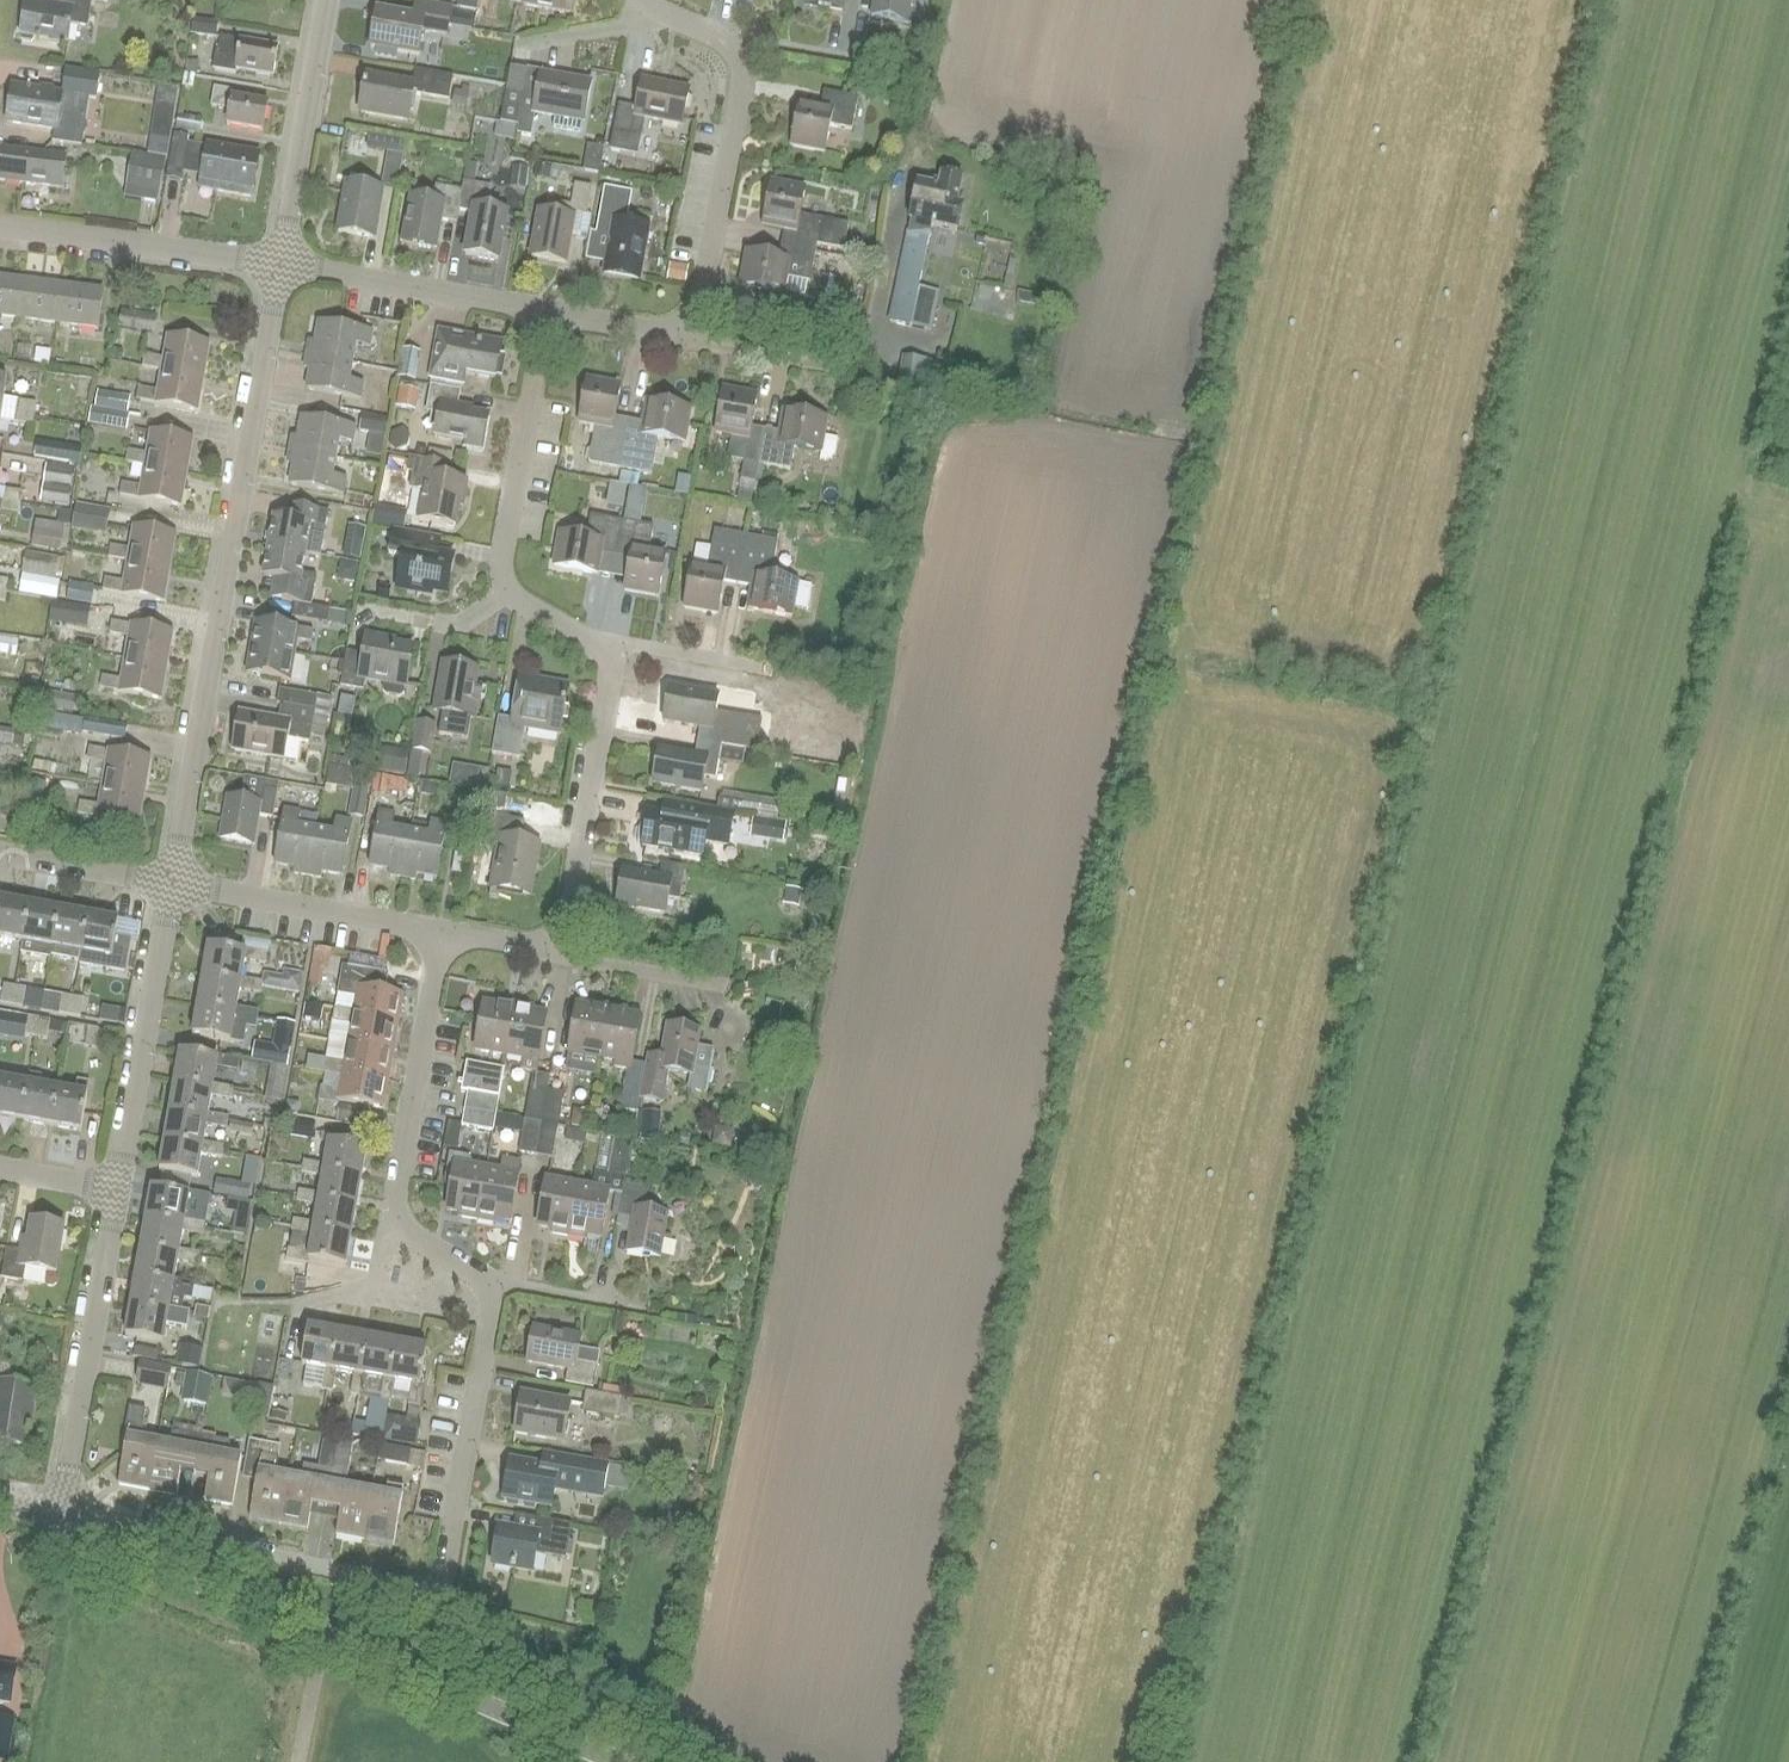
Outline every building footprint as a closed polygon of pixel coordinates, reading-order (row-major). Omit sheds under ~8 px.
[(34,38),(68,43),(71,24),(89,27),(93,0),(68,0),(67,7),(26,1),(21,35),(22,36),(22,41),(33,42),(34,38)] [(480,0),(462,0),(461,9),(478,13),(480,0)] [(524,5),(571,14),(574,0),(525,0),(524,5)] [(808,4),(844,11),(846,0),(808,0),(808,4)] [(872,16),(908,22),(912,0),(875,0),(872,16)] [(447,35),(452,7),(416,1),(413,17),(378,11),(371,47),(419,56),(423,31),(447,35)] [(216,38),(220,23),(196,18),(193,34),(216,38)] [(274,75),(279,47),(241,40),(240,40),(222,37),(219,52),(217,51),(213,69),(236,74),(237,69),(274,75)] [(197,76),(199,63),(188,61),(186,74),(194,75),(197,76)] [(512,67),(502,122),(518,125),(522,126),(520,134),(531,136),(535,112),(555,115),(554,127),(582,131),(583,125),(591,78),(543,69),(542,73),(528,70),(512,67)] [(13,86),(7,123),(55,130),(53,142),(82,146),(90,98),(96,99),(100,75),(67,70),(63,93),(13,86)] [(450,100),(454,77),(416,70),(413,84),(368,76),(362,113),(407,121),(412,93),(450,100)] [(194,75),(186,74),(183,86),(192,87),(194,75)] [(620,104),(614,131),(610,150),(637,156),(645,118),(682,126),(690,89),(643,79),(637,107),(620,104)] [(161,86),(157,106),(177,110),(181,89),(161,86)] [(264,131),(269,103),(233,97),(234,91),(215,88),(212,105),(230,109),(227,124),(264,131)] [(853,130),(859,98),(824,91),(822,106),(801,102),(792,146),(825,152),(830,125),(853,130)] [(469,95),(455,92),(453,104),(467,107),(469,95)] [(201,134),(204,118),(178,115),(176,131),(201,134)] [(370,133),(367,147),(389,152),(382,185),(398,189),(407,141),(370,133)] [(254,189),(260,154),(208,145),(208,146),(188,143),(189,137),(175,134),(167,177),(184,180),(186,171),(203,174),(200,187),(251,196),(253,189),(254,189)] [(172,140),(152,136),(149,154),(169,158),(172,140)] [(65,167),(66,156),(2,148),(0,164),(0,180),(38,185),(62,188),(65,167)] [(166,158),(144,154),(138,188),(160,192),(166,158)] [(639,175),(642,160),(618,155),(615,171),(639,175)] [(550,181),(552,170),(539,167),(537,179),(550,181)] [(526,188),(528,169),(515,168),(512,187),(526,188)] [(488,210),(492,187),(494,177),(466,172),(463,190),(457,223),(459,210),(473,213),(466,254),(499,260),(507,213),(488,210)] [(958,203),(963,178),(942,174),(940,182),(934,181),(933,185),(918,182),(910,220),(911,221),(890,321),(931,330),(937,302),(917,298),(930,234),(931,235),(933,225),(957,230),(963,204),(958,203)] [(850,224),(823,219),(800,214),(805,187),(772,181),(764,225),(785,229),(782,243),(817,250),(818,245),(845,250),(850,224)] [(374,237),(383,190),(347,184),(339,231),(374,237)] [(540,211),(531,257),(566,263),(571,237),(586,240),(591,215),(587,215),(592,187),(575,184),(571,205),(556,202),(554,214),(540,211)] [(457,223),(463,190),(436,185),(434,200),(411,195),(402,242),(437,249),(443,220),(457,223)] [(606,186),(597,232),(611,235),(606,263),(605,270),(641,277),(650,230),(627,226),(633,192),(606,186)] [(979,237),(977,244),(985,245),(987,239),(979,237)] [(810,282),(817,250),(782,243),(780,258),(747,252),(741,285),(785,293),(788,277),(810,282)] [(1012,263),(1007,291),(1014,292),(1019,265),(1012,263)] [(686,282),(689,268),(675,265),(673,279),(686,282)] [(23,279),(0,276),(0,316),(18,318),(23,279)] [(58,323),(63,285),(23,279),(18,318),(58,323)] [(99,329),(104,290),(63,285),(58,323),(99,329)] [(1022,296),(1021,307),(1042,311),(1045,300),(1037,299),(1022,296)] [(155,333),(158,316),(123,310),(120,327),(155,333)] [(849,315),(848,322),(848,327),(862,329),(864,317),(849,315)] [(371,346),(373,331),(319,322),(315,342),(311,341),(308,354),(354,362),(357,344),(371,346)] [(398,335),(400,324),(388,322),(386,333),(389,333),(398,335)] [(496,379),(503,342),(439,331),(430,378),(464,384),(466,373),(496,379)] [(398,335),(389,333),(383,368),(392,369),(398,335)] [(204,377),(210,343),(168,336),(164,358),(145,355),(143,366),(162,370),(204,377)] [(114,347),(112,358),(122,360),(124,349),(114,347)] [(50,350),(38,349),(36,362),(48,363),(50,350)] [(418,380),(422,352),(404,349),(400,377),(418,380)] [(350,381),(354,362),(308,354),(306,368),(311,369),(307,389),(362,398),(364,383),(350,381)] [(935,392),(940,362),(903,356),(898,386),(935,392)] [(198,411),(204,377),(162,370),(158,391),(139,388),(137,399),(156,403),(198,411)] [(8,379),(0,378),(0,409),(3,409),(8,379)] [(621,468),(629,420),(615,417),(621,385),(588,379),(580,423),(596,426),(590,460),(592,463),(621,468)] [(483,450),(489,415),(473,412),(474,407),(459,405),(462,391),(432,385),(427,412),(439,414),(435,436),(466,442),(465,447),(483,450)] [(416,410),(420,391),(400,387),(396,407),(416,410)] [(760,464),(766,429),(752,427),(757,394),(724,389),(716,433),(732,436),(728,458),(744,461),(741,480),(757,483),(760,464)] [(128,413),(131,396),(98,390),(95,407),(128,413)] [(36,414),(38,403),(18,400),(17,411),(36,414)] [(652,474),(659,437),(686,442),(692,409),(647,401),(644,422),(629,420),(621,468),(652,474)] [(128,430),(131,414),(128,414),(128,413),(95,407),(92,407),(89,424),(128,430)] [(34,426),(36,414),(17,411),(15,423),(34,426)] [(839,439),(825,437),(828,419),(784,411),(780,432),(766,429),(760,464),(791,470),(795,447),(823,452),(821,460),(827,461),(832,459),(836,455),(839,439)] [(364,414),(361,431),(387,435),(390,419),(364,414)] [(354,442),(357,427),(302,417),(299,437),(294,436),(291,450),(337,458),(340,439),(354,442)] [(392,447),(398,452),(410,447),(411,435),(405,429),(394,434),(392,447)] [(187,472),(193,439),(152,431),(148,454),(129,450),(127,462),(146,465),(187,472)] [(76,463),(78,447),(38,440),(35,456),(76,463)] [(428,457),(452,462),(454,453),(430,447),(428,457)] [(333,476),(337,458),(291,450),(289,463),(294,464),(290,484),(344,494),(347,479),(333,476)] [(457,451),(455,463),(464,464),(466,453),(457,451)] [(451,464),(416,458),(410,457),(408,472),(413,473),(410,489),(424,492),(419,519),(455,526),(460,496),(464,496),(467,482),(449,479),(451,464)] [(70,506),(76,470),(47,465),(41,501),(70,506)] [(181,506),(187,472),(146,465),(142,487),(123,483),(121,495),(140,498),(140,499),(181,506)] [(0,470),(0,499),(22,503),(24,492),(1,487),(4,471),(0,470)] [(625,509),(629,485),(613,482),(609,506),(625,509)] [(106,507),(109,492),(77,486),(74,501),(106,507)] [(780,500),(765,487),(756,498),(770,510),(780,500)] [(753,504),(755,490),(742,488),(740,501),(753,504)] [(31,505),(33,494),(24,492),(22,503),(31,505)] [(20,514),(22,503),(0,499),(0,511),(20,514)] [(107,535),(111,509),(77,503),(76,511),(73,525),(73,529),(107,535)] [(274,517),(269,546),(307,553),(306,553),(321,556),(329,511),(299,506),(296,521),(274,517)] [(65,524),(73,525),(76,511),(60,509),(58,523),(65,524)] [(376,510),(373,525),(383,526),(385,512),(376,510)] [(617,555),(623,521),(592,515),(588,538),(560,533),(554,566),(599,574),(602,553),(617,555)] [(61,550),(65,524),(58,523),(37,520),(33,546),(61,550)] [(654,526),(623,521),(617,555),(631,557),(625,590),(658,596),(666,552),(650,549),(654,526)] [(361,557),(368,527),(353,523),(345,553),(361,557)] [(170,568),(176,534),(135,527),(131,549),(112,546),(110,557),(129,561),(170,568)] [(446,593),(453,557),(430,552),(433,536),(395,529),(390,556),(404,558),(399,588),(431,594),(432,590),(446,593)] [(738,584),(747,535),(715,529),(709,566),(693,564),(685,608),(718,614),(724,581),(738,584)] [(813,585),(799,582),(772,578),(778,540),(747,535),(738,584),(753,587),(749,608),(793,615),(794,607),(809,609),(813,585)] [(303,573),(306,553),(307,553),(269,546),(264,576),(286,579),(283,594),(313,599),(318,575),(303,573)] [(56,578),(60,557),(27,551),(23,572),(47,577),(56,578)] [(165,601),(170,568),(129,561),(125,582),(106,579),(104,590),(123,593),(123,594),(165,601)] [(341,563),(339,580),(356,583),(359,566),(341,563)] [(47,577),(43,598),(58,601),(62,579),(56,578),(47,577)] [(8,591),(10,580),(0,579),(0,590),(8,591)] [(93,605),(95,586),(71,583),(68,601),(93,605)] [(381,584),(379,599),(390,601),(392,586),(381,584)] [(0,592),(0,604),(8,605),(11,594),(0,592)] [(88,628),(91,607),(63,602),(59,623),(88,628)] [(328,623),(331,609),(295,602),(292,617),(328,623)] [(314,631),(300,628),(256,621),(251,647),(295,654),(298,640),(312,642),(314,631)] [(168,666),(174,632),(132,625),(113,622),(111,633),(130,637),(126,658),(168,666)] [(366,679),(385,682),(383,690),(386,695),(400,697),(405,694),(406,686),(413,647),(383,642),(384,639),(367,636),(364,654),(347,651),(341,686),(364,690),(366,679)] [(20,641),(0,638),(0,653),(17,656),(20,641)] [(307,658),(295,656),(295,654),(251,647),(247,673),(291,680),(291,679),(303,681),(307,658)] [(162,699),(168,666),(126,658),(122,680),(103,676),(101,688),(120,691),(120,692),(162,699)] [(434,710),(443,711),(439,734),(468,739),(472,717),(476,717),(481,691),(476,690),(480,670),(442,664),(434,710)] [(560,733),(567,692),(535,686),(536,680),(521,677),(513,720),(499,717),(493,753),(520,758),(525,727),(560,733)] [(701,728),(698,742),(722,746),(728,714),(717,712),(719,696),(670,687),(664,722),(701,728)] [(280,688),(278,703),(282,703),(282,704),(315,710),(318,694),(295,691),(280,688)] [(76,696),(47,691),(45,708),(73,712),(76,696)] [(318,694),(315,710),(329,713),(332,697),(318,694)] [(353,717),(356,699),(342,697),(339,715),(353,717)] [(240,712),(234,750),(280,758),(298,761),(302,740),(310,742),(311,733),(315,710),(282,704),(279,719),(240,712)] [(315,710),(311,733),(325,736),(329,713),(315,710)] [(64,732),(66,717),(42,713),(40,728),(64,732)] [(125,743),(128,725),(85,717),(82,736),(125,743)] [(433,753),(438,724),(417,721),(408,776),(420,778),(424,751),(433,753)] [(27,733),(0,728),(0,743),(25,748),(27,733)] [(35,735),(33,746),(45,748),(47,737),(35,735)] [(659,749),(653,784),(702,792),(705,777),(716,779),(720,760),(721,751),(722,748),(722,746),(698,742),(696,756),(659,749)] [(406,775),(409,750),(385,746),(381,771),(406,775)] [(145,791),(151,758),(109,750),(109,751),(90,748),(88,759),(107,762),(103,784),(145,791)] [(743,752),(722,748),(721,751),(720,760),(741,764),(743,752)] [(486,791),(489,771),(456,765),(452,784),(486,791)] [(513,773),(498,770),(496,786),(510,788),(513,773)] [(390,776),(371,773),(369,787),(368,792),(387,795),(388,790),(390,776)] [(274,817),(279,789),(280,781),(266,779),(261,802),(228,796),(220,839),(254,845),(260,815),(274,817)] [(24,809),(41,811),(46,784),(29,781),(24,809)] [(139,825),(145,791),(103,784),(100,806),(81,802),(79,814),(98,817),(97,818),(139,825)] [(355,785),(349,817),(363,820),(369,787),(355,785)] [(14,820),(19,790),(4,787),(0,811),(0,817),(14,820)] [(479,791),(476,810),(484,811),(506,810),(509,796),(479,791)] [(779,817),(781,801),(722,791),(720,807),(779,817)] [(736,812),(711,808),(688,803),(685,818),(648,811),(642,846),(703,856),(706,841),(731,845),(736,812)] [(308,874),(316,829),(298,826),(300,812),(285,809),(276,864),(296,867),(295,872),(308,874)] [(403,876),(411,831),(392,828),(395,814),(380,812),(370,866),(391,869),(390,874),(403,876)] [(531,894),(540,843),(520,840),(523,822),(490,816),(485,845),(499,848),(492,887),(531,894)] [(754,817),(752,832),(783,838),(786,823),(754,817)] [(343,875),(352,821),(337,819),(335,833),(316,829),(308,874),(322,877),(322,872),(343,875)] [(458,835),(470,837),(473,821),(461,819),(458,835)] [(438,878),(447,823),(432,821),(430,835),(411,831),(403,876),(416,879),(417,874),(438,878)] [(801,824),(799,833),(811,836),(811,837),(829,840),(831,829),(801,824)] [(680,900),(686,867),(662,863),(660,877),(623,871),(617,905),(666,914),(669,898),(680,900)] [(805,889),(790,886),(787,904),(802,907),(805,889)] [(31,904),(1,898),(0,902),(0,937),(24,942),(31,904)] [(53,947),(60,909),(31,904),(24,942),(22,953),(51,959),(52,956),(53,947)] [(89,914),(60,909),(53,947),(52,956),(81,961),(83,952),(89,914)] [(113,957),(119,919),(89,914),(83,952),(113,957)] [(244,936),(242,948),(246,949),(268,953),(270,941),(244,936)] [(266,964),(268,953),(246,949),(246,953),(209,946),(204,976),(242,982),(242,978),(246,960),(266,964)] [(317,949),(310,986),(318,988),(325,950),(317,949)] [(351,955),(349,966),(363,969),(376,971),(378,960),(351,955)] [(404,994),(386,991),(388,980),(362,976),(363,969),(349,966),(343,965),(338,993),(357,997),(355,1011),(354,1015),(399,1023),(404,994)] [(265,973),(263,982),(262,987),(301,994),(304,978),(305,973),(285,970),(284,976),(265,973)] [(263,982),(242,978),(242,982),(204,976),(199,1006),(236,1012),(237,1008),(240,989),(261,993),(263,982)] [(16,987),(0,984),(0,985),(0,1003),(13,1005),(16,987)] [(23,1007),(26,989),(16,987),(13,1005),(23,1007)] [(71,1016),(75,997),(63,995),(60,1014),(71,1016)] [(81,1017),(84,999),(75,997),(71,1016),(81,1017)] [(507,1055),(516,1004),(498,1001),(498,1005),(484,1003),(476,1049),(507,1055)] [(601,1057),(610,1006),(592,1003),(591,1007),(578,1005),(569,1052),(601,1057)] [(306,1004),(303,1019),(321,1022),(324,1007),(306,1004)] [(539,1061),(547,1014),(534,1012),(535,1008),(516,1004),(507,1055),(539,1061)] [(258,1011),(237,1008),(236,1012),(199,1006),(193,1035),(231,1042),(235,1019),(256,1022),(258,1011)] [(628,1010),(610,1006),(601,1057),(616,1060),(615,1067),(628,1069),(621,1110),(638,1113),(640,1099),(647,1063),(632,1061),(640,1016),(627,1014),(628,1010)] [(394,1052),(399,1023),(354,1015),(355,1011),(336,1007),(333,1021),(352,1025),(349,1043),(394,1052)] [(0,1012),(0,1037),(25,1041),(26,1035),(29,1017),(0,1012)] [(37,1037),(40,1019),(29,1017),(26,1035),(37,1037)] [(48,1039),(51,1021),(40,1019),(37,1037),(48,1039)] [(647,1063),(640,1099),(664,1103),(670,1070),(691,1073),(688,1090),(707,1093),(715,1049),(698,1046),(701,1032),(668,1026),(662,1057),(648,1054),(647,1063)] [(96,1048),(100,1029),(88,1027),(85,1046),(96,1048)] [(257,1042),(253,1061),(255,1061),(272,1064),(283,1066),(287,1067),(289,1067),(292,1048),(273,1045),(257,1042)] [(389,1080),(394,1052),(349,1043),(345,1062),(327,1059),(324,1073),(343,1076),(344,1072),(389,1080)] [(238,1070),(240,1059),(218,1055),(217,1059),(181,1052),(175,1082),(213,1089),(214,1084),(217,1066),(238,1070)] [(308,1055),(305,1069),(324,1073),(327,1059),(308,1055)] [(469,1092),(466,1109),(497,1114),(505,1069),(468,1062),(462,1091),(469,1092)] [(283,1101),(289,1067),(287,1067),(283,1066),(272,1064),(266,1098),(281,1101),(283,1101)] [(384,1109),(389,1080),(344,1072),(343,1076),(340,1090),(322,1087),(319,1101),(339,1104),(340,1101),(384,1109)] [(29,1083),(0,1077),(0,1117),(22,1121),(29,1083)] [(82,1131),(88,1093),(90,1082),(78,1080),(76,1091),(58,1088),(52,1126),(82,1131)] [(235,1088),(214,1084),(213,1089),(175,1082),(170,1111),(208,1118),(209,1113),(212,1095),(233,1099),(235,1088)] [(52,1126),(58,1088),(29,1083),(22,1121),(52,1126)] [(542,1122),(548,1090),(532,1087),(526,1119),(542,1122)] [(559,1125),(565,1093),(548,1090),(542,1122),(559,1125)] [(359,1108),(340,1104),(337,1121),(356,1124),(359,1108)] [(495,1127),(497,1114),(466,1109),(463,1125),(494,1131),(495,1127)] [(230,1117),(209,1113),(208,1118),(170,1111),(165,1141),(203,1147),(204,1143),(207,1124),(228,1128),(230,1117)] [(497,1114),(495,1127),(524,1132),(526,1119),(511,1117),(497,1114)] [(314,1139),(317,1123),(287,1118),(284,1134),(291,1135),(314,1139)] [(537,1155),(542,1122),(526,1119),(524,1132),(520,1152),(537,1155)] [(642,1140),(659,1142),(662,1123),(645,1121),(642,1140)] [(232,1122),(231,1133),(252,1136),(254,1126),(232,1122)] [(553,1158),(559,1125),(542,1122),(537,1155),(553,1158)] [(450,1123),(445,1148),(458,1150),(463,1125),(450,1123)] [(736,1131),(719,1127),(715,1144),(731,1148),(736,1131)] [(284,1134),(280,1133),(276,1150),(288,1152),(291,1135),(284,1134)] [(225,1146),(204,1143),(203,1147),(165,1141),(160,1171),(198,1177),(202,1154),(223,1157),(225,1146)] [(362,1178),(368,1148),(330,1142),(326,1165),(305,1161),(303,1172),(324,1176),(325,1171),(362,1178)] [(624,1194),(625,1187),(632,1146),(615,1143),(610,1175),(595,1173),(593,1187),(578,1185),(569,1236),(587,1239),(588,1235),(601,1237),(610,1192),(624,1194)] [(478,1219),(488,1168),(472,1166),(473,1161),(468,1155),(450,1153),(445,1182),(446,1186),(448,1188),(451,1190),(448,1210),(461,1212),(460,1216),(478,1219)] [(511,1221),(519,1174),(521,1161),(503,1157),(500,1171),(488,1168),(478,1219),(497,1223),(497,1219),(511,1221)] [(750,1169),(746,1177),(751,1185),(761,1185),(765,1176),(760,1168),(750,1169)] [(357,1207),(362,1178),(325,1171),(324,1176),(320,1194),(300,1190),(298,1201),(319,1205),(319,1201),(357,1207)] [(569,1236),(578,1185),(547,1179),(539,1226),(552,1228),(551,1232),(569,1236)] [(249,1200),(252,1184),(227,1180),(224,1196),(249,1200)] [(649,1192),(625,1187),(624,1194),(620,1217),(634,1220),(628,1251),(661,1257),(669,1215),(645,1210),(649,1192)] [(152,1188),(147,1218),(185,1225),(185,1220),(188,1202),(209,1206),(211,1195),(189,1191),(189,1195),(152,1188)] [(352,1237),(357,1207),(319,1201),(319,1205),(315,1223),(294,1220),(293,1230),(313,1234),(314,1230),(352,1237)] [(206,1224),(185,1220),(185,1225),(147,1218),(142,1247),(179,1254),(180,1250),(183,1231),(204,1235),(206,1224)] [(57,1273),(65,1226),(32,1220),(27,1245),(23,1244),(21,1251),(7,1248),(2,1278),(23,1282),(26,1267),(57,1273)] [(250,1226),(233,1223),(231,1233),(248,1236),(250,1226)] [(270,1229),(255,1226),(251,1248),(266,1250),(270,1229)] [(347,1266),(352,1237),(314,1230),(313,1234),(310,1252),(289,1249),(287,1260),(309,1264),(310,1260),(347,1266)] [(201,1253),(180,1250),(179,1254),(142,1247),(137,1276),(174,1283),(175,1279),(178,1261),(199,1264),(201,1253)] [(196,1282),(175,1279),(174,1283),(137,1276),(131,1306),(169,1312),(170,1308),(173,1290),(194,1293),(196,1282)] [(306,1294),(307,1280),(296,1279),(295,1293),(306,1294)] [(131,1306),(126,1336),(164,1342),(168,1319),(189,1322),(207,1325),(208,1320),(196,1318),(190,1316),(191,1311),(170,1308),(169,1312),(131,1306)] [(198,1306),(196,1318),(208,1320),(209,1320),(211,1309),(198,1306)] [(678,1322),(699,1326),(700,1318),(679,1314),(678,1322)] [(332,1370),(339,1332),(309,1327),(303,1365),(326,1369),(322,1389),(333,1391),(337,1371),(332,1370)] [(582,1337),(534,1328),(529,1361),(569,1368),(566,1382),(594,1387),(601,1353),(579,1349),(582,1337)] [(362,1375),(368,1337),(339,1332),(332,1370),(337,1371),(355,1374),(351,1395),(362,1396),(366,1376),(362,1375)] [(391,1380),(398,1342),(368,1337),(362,1375),(366,1376),(384,1379),(381,1400),(392,1402),(395,1381),(391,1380)] [(421,1384),(428,1348),(398,1342),(391,1380),(395,1381),(413,1384),(410,1405),(411,1405),(421,1407),(425,1385),(421,1384)] [(137,1347),(135,1356),(157,1361),(159,1351),(137,1347)] [(188,1347),(184,1366),(200,1368),(203,1350),(188,1347)] [(168,1391),(172,1366),(141,1361),(137,1386),(168,1391)] [(291,1376),(293,1363),(287,1362),(285,1375),(291,1376)] [(37,1389),(13,1385),(16,1367),(0,1364),(0,1441),(28,1446),(37,1389)] [(207,1405),(212,1377),(188,1372),(182,1400),(207,1405)] [(270,1418),(275,1386),(259,1384),(255,1410),(254,1415),(270,1418)] [(620,1418),(624,1397),(586,1390),(583,1412),(620,1418)] [(570,1403),(523,1394),(516,1432),(563,1441),(570,1403)] [(369,1422),(366,1436),(385,1439),(392,1402),(381,1400),(373,1398),(369,1422)] [(150,1490),(159,1441),(145,1438),(147,1431),(143,1430),(147,1408),(129,1405),(125,1429),(129,1429),(119,1484),(150,1490)] [(421,1407),(411,1405),(409,1419),(418,1421),(421,1407)] [(271,1421),(286,1424),(288,1414),(273,1411),(271,1421)] [(420,1446),(424,1422),(418,1421),(409,1419),(391,1416),(387,1440),(420,1446)] [(351,1434),(366,1436),(369,1422),(354,1419),(351,1434)] [(196,1470),(203,1436),(172,1431),(170,1443),(159,1441),(150,1490),(177,1495),(182,1468),(196,1470)] [(243,1456),(229,1454),(231,1441),(203,1436),(196,1470),(210,1473),(205,1500),(234,1505),(243,1456)] [(347,1486),(349,1473),(355,1441),(339,1438),(336,1453),(333,1470),(334,1470),(328,1504),(342,1507),(337,1534),(364,1539),(373,1490),(347,1486)] [(409,1466),(412,1450),(381,1444),(378,1460),(409,1466)] [(611,1463),(595,1460),(561,1455),(559,1469),(511,1460),(505,1499),(552,1507),(555,1490),(604,1499),(611,1463)] [(281,1524),(290,1475),(277,1473),(278,1465),(261,1461),(251,1518),(281,1524)] [(328,1504),(334,1470),(333,1470),(304,1465),(302,1477),(290,1475),(281,1524),(309,1529),(314,1502),(328,1504)] [(629,1492),(632,1472),(618,1469),(615,1489),(629,1492)] [(386,1493),(373,1490),(364,1539),(395,1545),(405,1488),(388,1485),(386,1493)] [(537,1533),(500,1527),(493,1564),(533,1571),(537,1553),(566,1558),(572,1525),(539,1519),(537,1533)] [(16,1672),(0,1669),(0,1700),(11,1702),(16,1672)] [(0,1717),(0,1761),(6,1761),(12,1719),(0,1717)]
